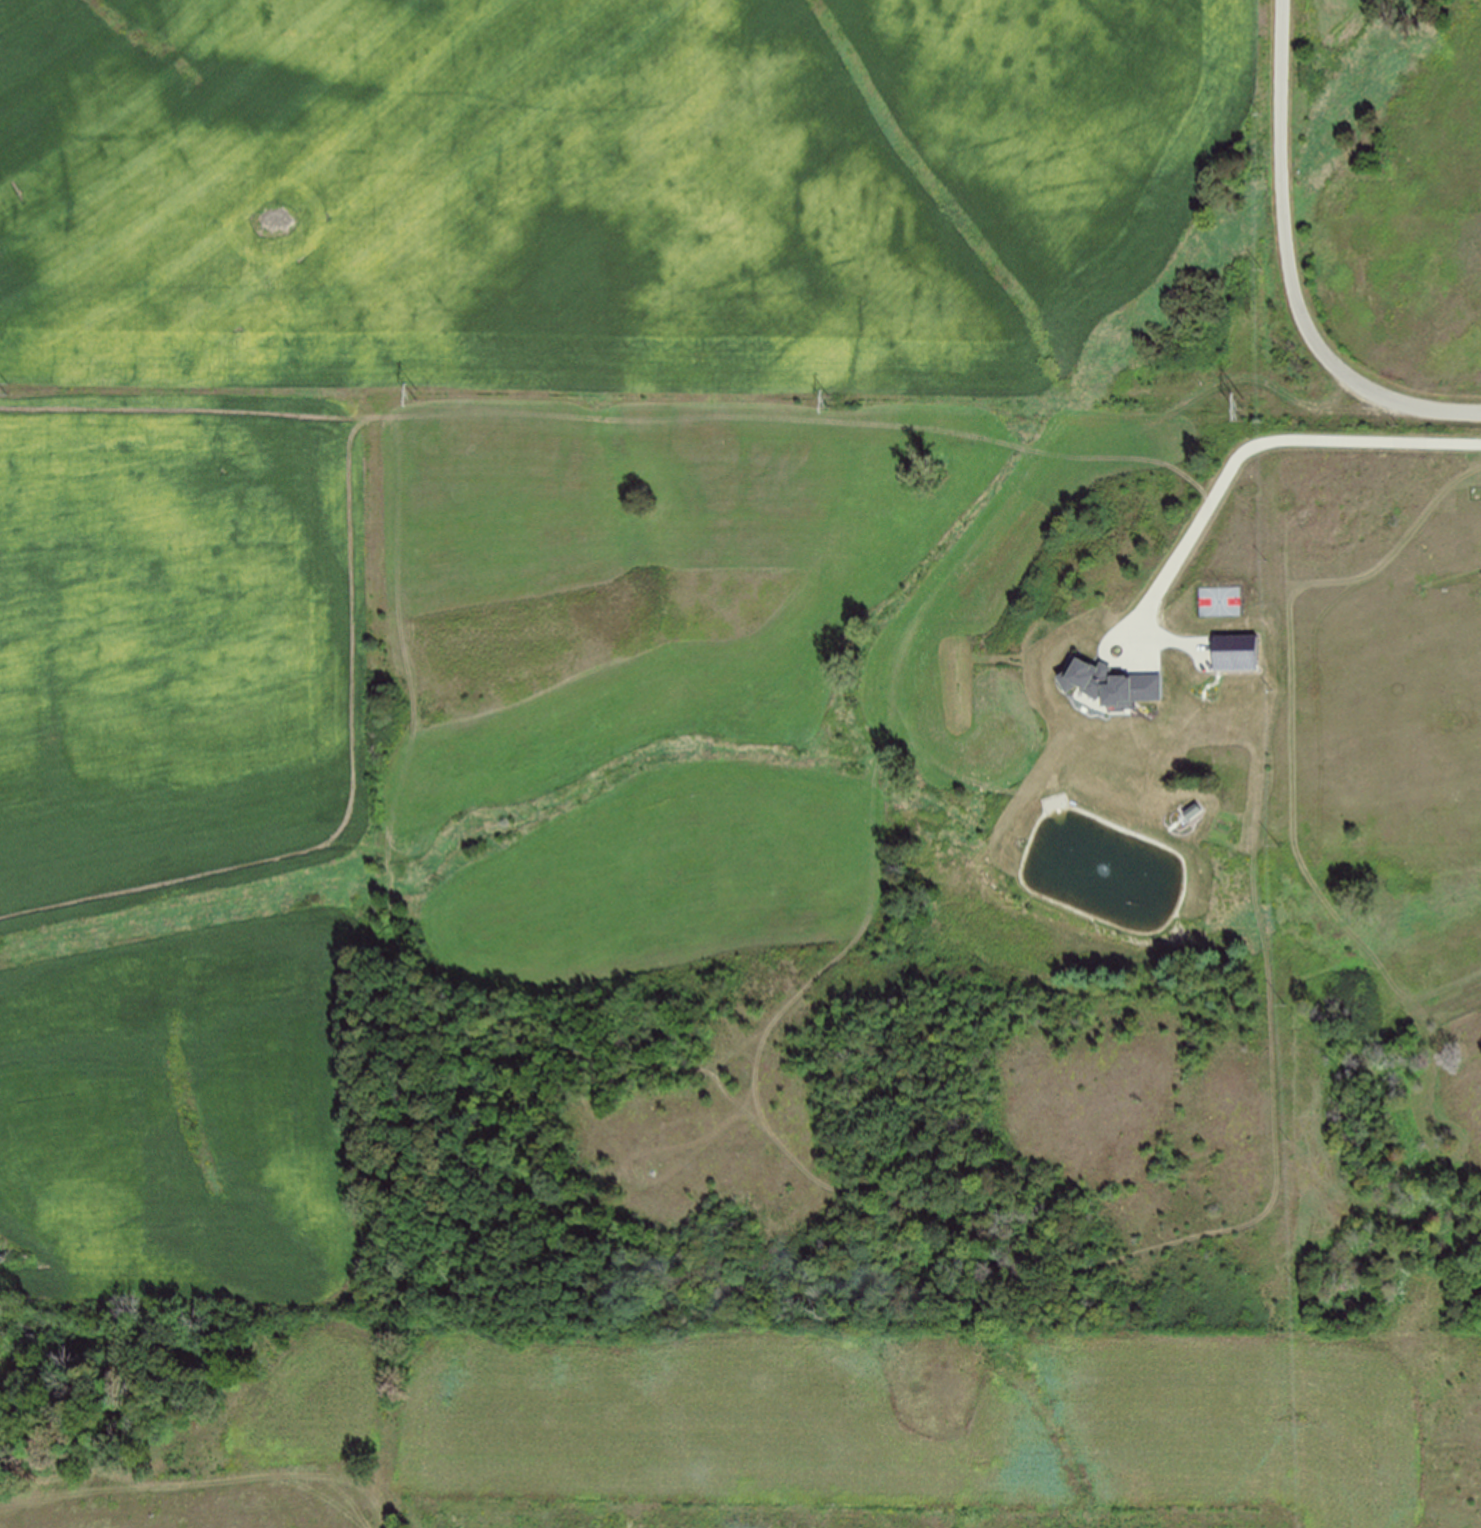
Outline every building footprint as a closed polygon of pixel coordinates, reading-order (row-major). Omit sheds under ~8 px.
[(1097,785),(1097,801),(1108,801),(1108,785),(1097,785)]
